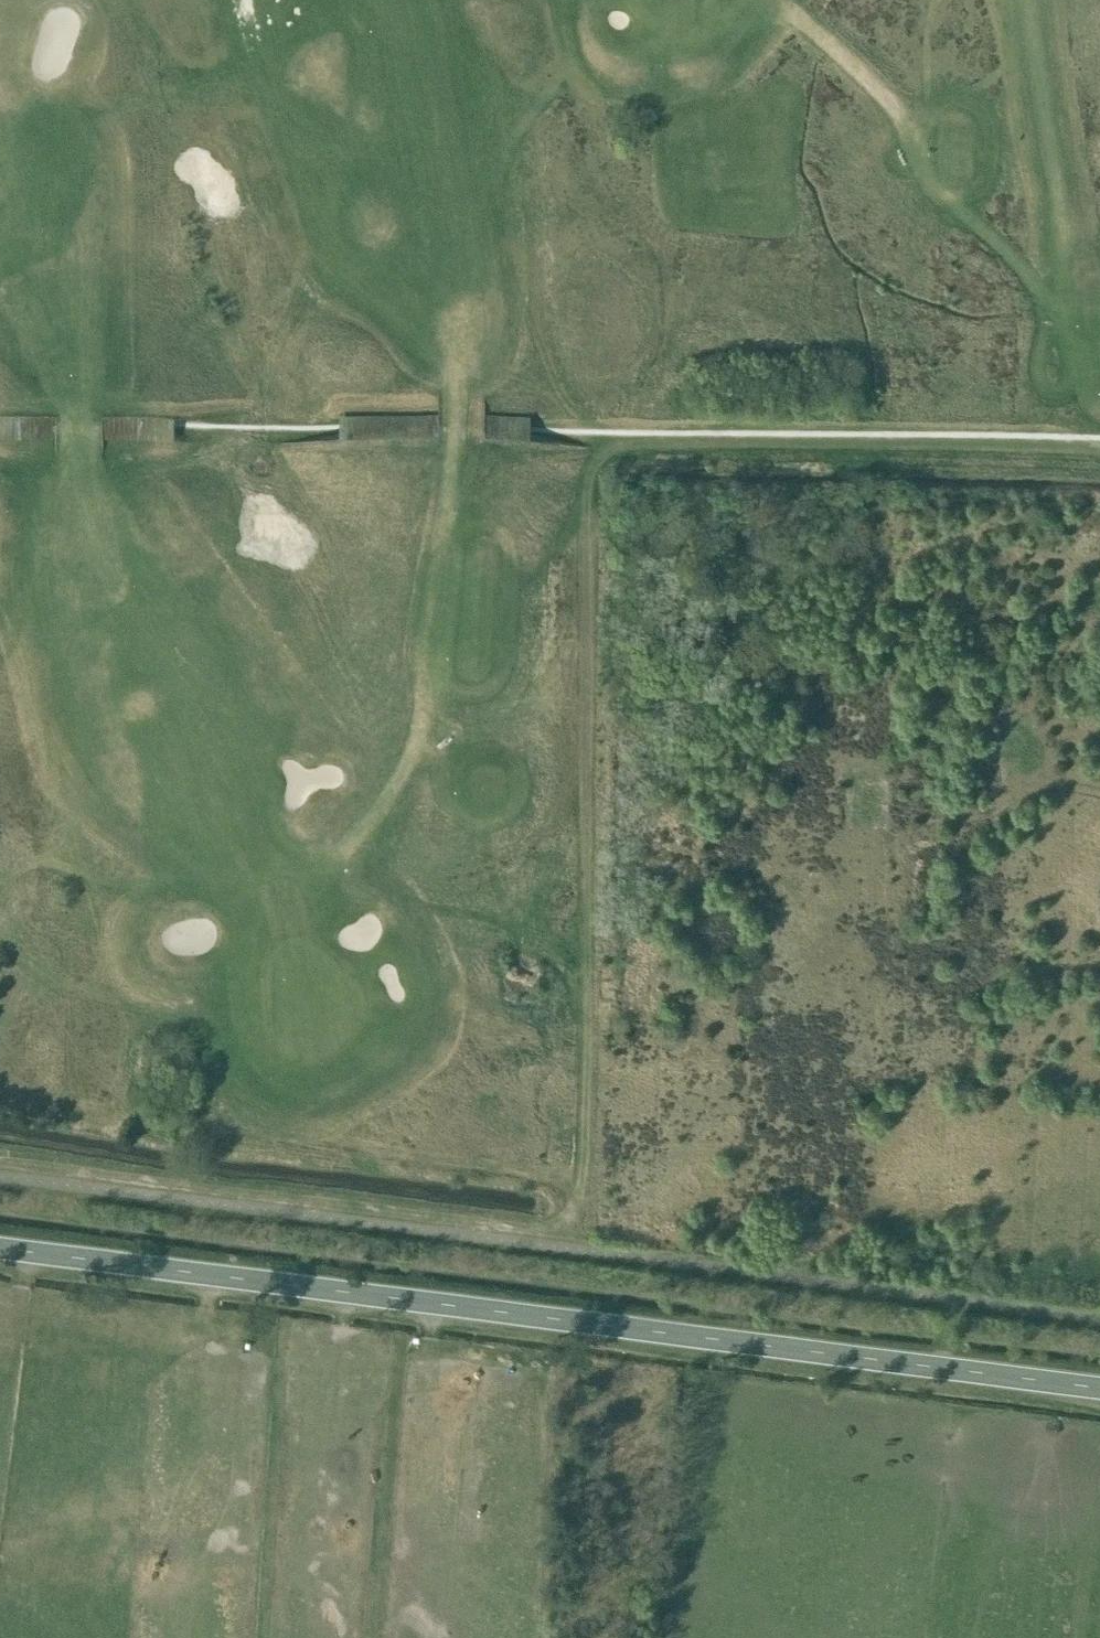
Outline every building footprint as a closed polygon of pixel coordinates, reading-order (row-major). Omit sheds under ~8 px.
[(339,415),(339,438),(438,438),(438,415),(339,415)] [(530,416),(484,415),(484,439),(530,439),(530,416)]
